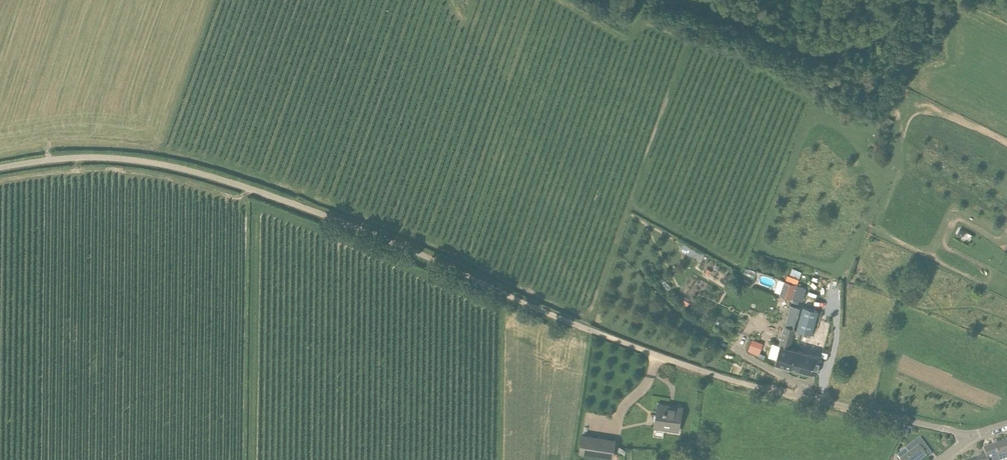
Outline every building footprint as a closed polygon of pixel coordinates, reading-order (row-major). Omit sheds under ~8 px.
[(791,300),(796,285),(784,281),(779,295),(791,300)] [(775,362),(791,367),(792,367),(796,350),(789,348),(794,331),(802,301),(799,300),(797,307),(792,305),(775,362)] [(808,303),(802,301),(794,331),(814,337),(823,311),(807,305),(808,303)] [(758,356),(759,352),(761,347),(751,343),(748,350),(758,356)] [(796,350),(792,367),(817,374),(822,357),(796,350)] [(670,405),(658,403),(654,427),(679,431),(682,411),(681,411),(681,412),(669,410),(670,405)] [(616,440),(582,435),(580,453),(613,458),(616,440)] [(902,459),(923,459),(927,457),(921,449),(926,446),(920,439),(906,449),(910,454),(902,459)] [(1005,445),(997,447),(997,446),(996,446),(996,447),(995,448),(999,459),(1006,459),(1006,450),(1005,445)] [(986,458),(987,458),(988,459),(999,459),(995,448),(994,448),(993,447),(993,448),(984,451),(986,458)]
